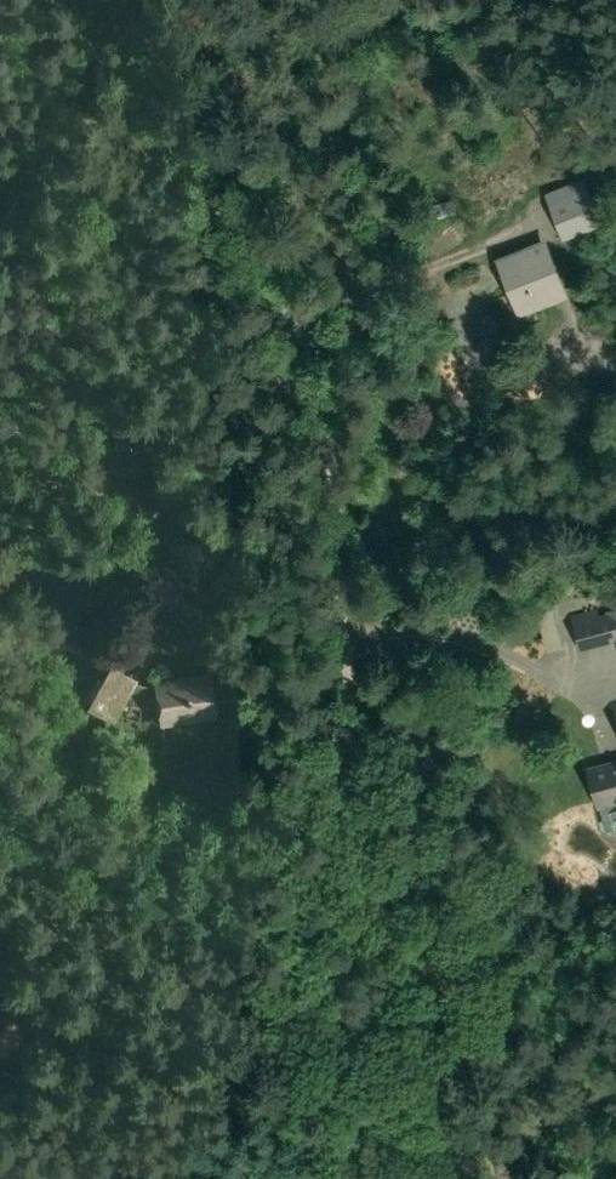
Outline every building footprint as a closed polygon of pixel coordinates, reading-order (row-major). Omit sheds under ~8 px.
[(546,193),(564,240),(602,225),(584,178),(546,193)] [(452,198),(429,206),(435,221),(457,213),(452,198)] [(501,259),(521,311),(564,295),(544,243),(501,259)] [(180,575),(211,573),(210,543),(178,544),(180,575)] [(606,610),(606,612),(599,614),(597,610),(571,617),(580,651),(615,641),(615,644),(615,607),(606,610)] [(208,676),(158,685),(165,723),(215,714),(208,676)] [(593,768),(601,808),(615,804),(615,763),(593,768)]
